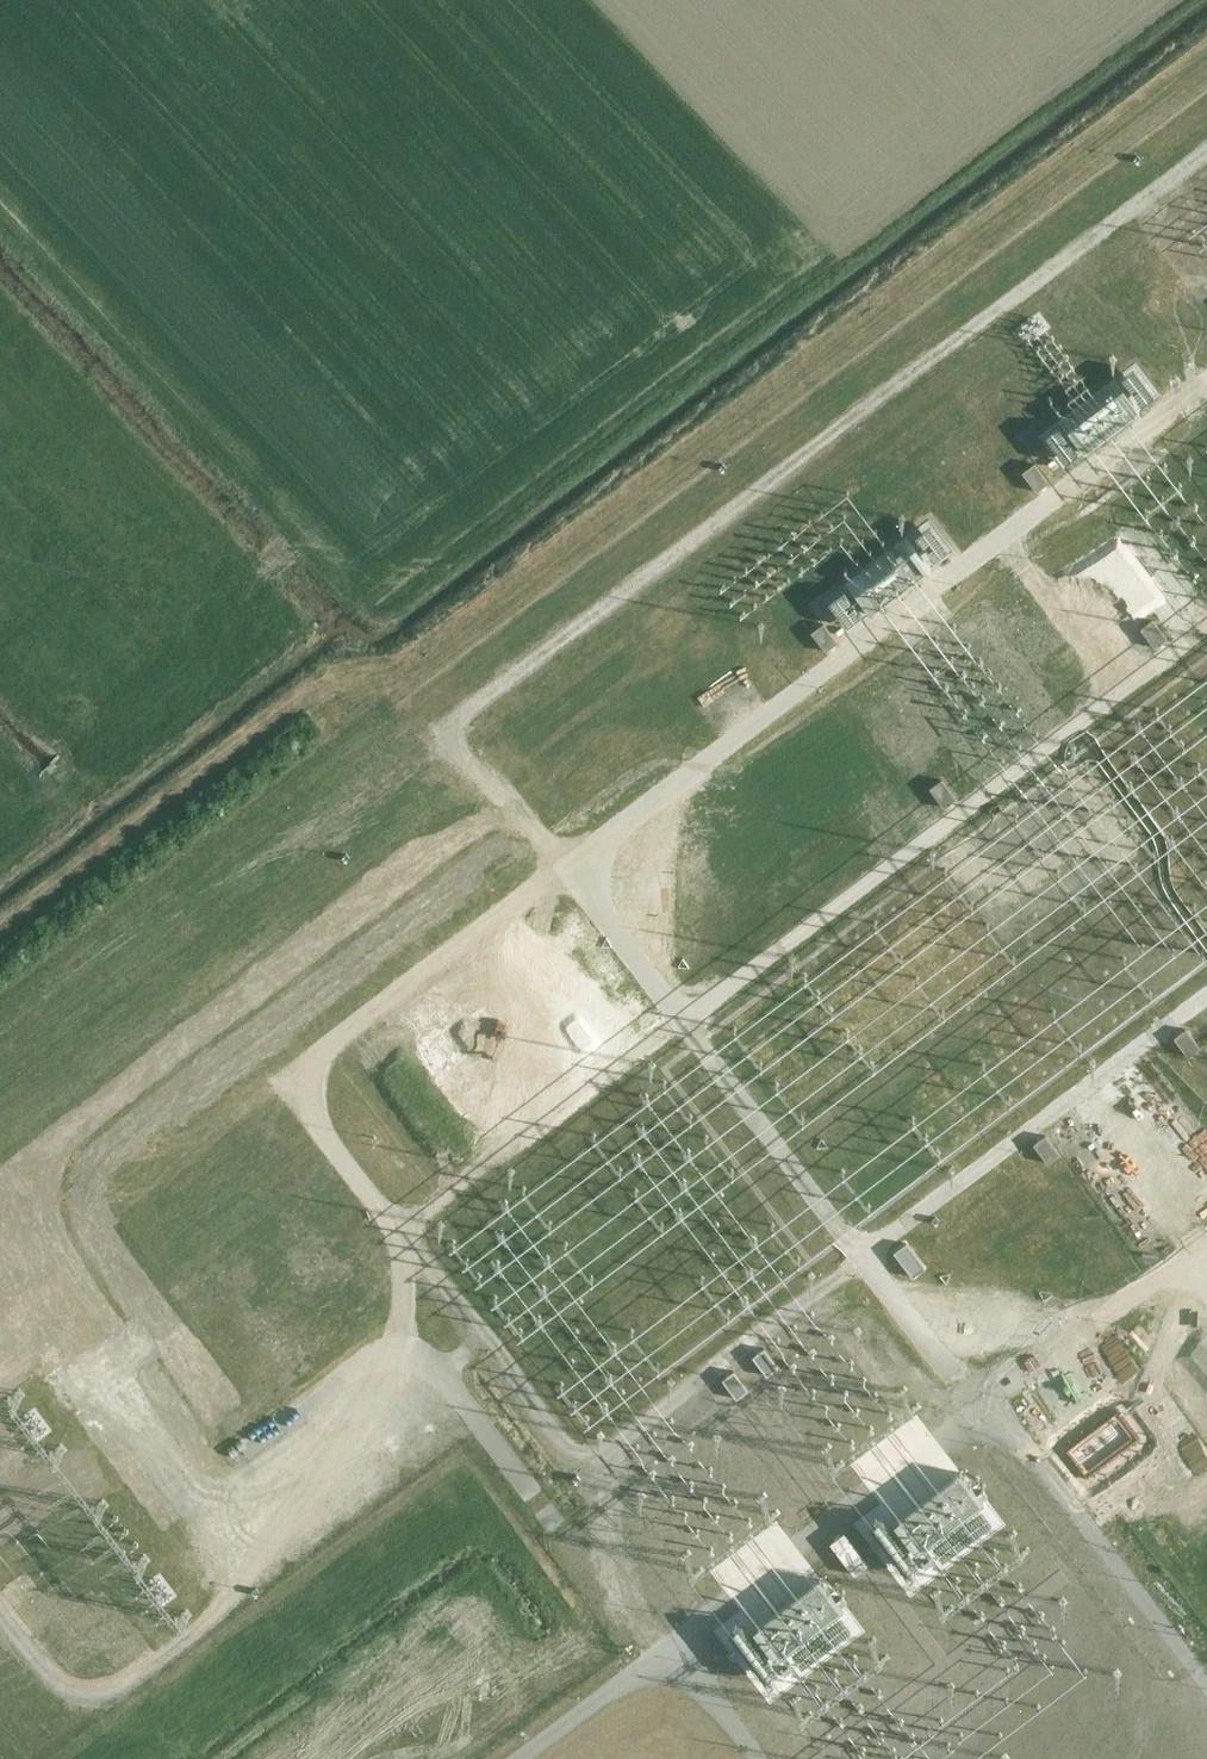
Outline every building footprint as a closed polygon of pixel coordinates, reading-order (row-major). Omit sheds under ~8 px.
[(936,514),(811,599),(826,620),(813,628),(828,650),(872,620),(868,615),(962,552),(936,514)] [(1156,618),(1144,624),(1156,645),(1168,638),(1156,618)] [(698,1134),(673,1151),(719,1214),(743,1196),(698,1134)] [(620,1164),(596,1174),(608,1201),(632,1190),(620,1164)] [(804,1461),(688,1553),(708,1579),(825,1487),(804,1461)] [(654,1579),(667,1594),(682,1581),(670,1566),(654,1579)]
